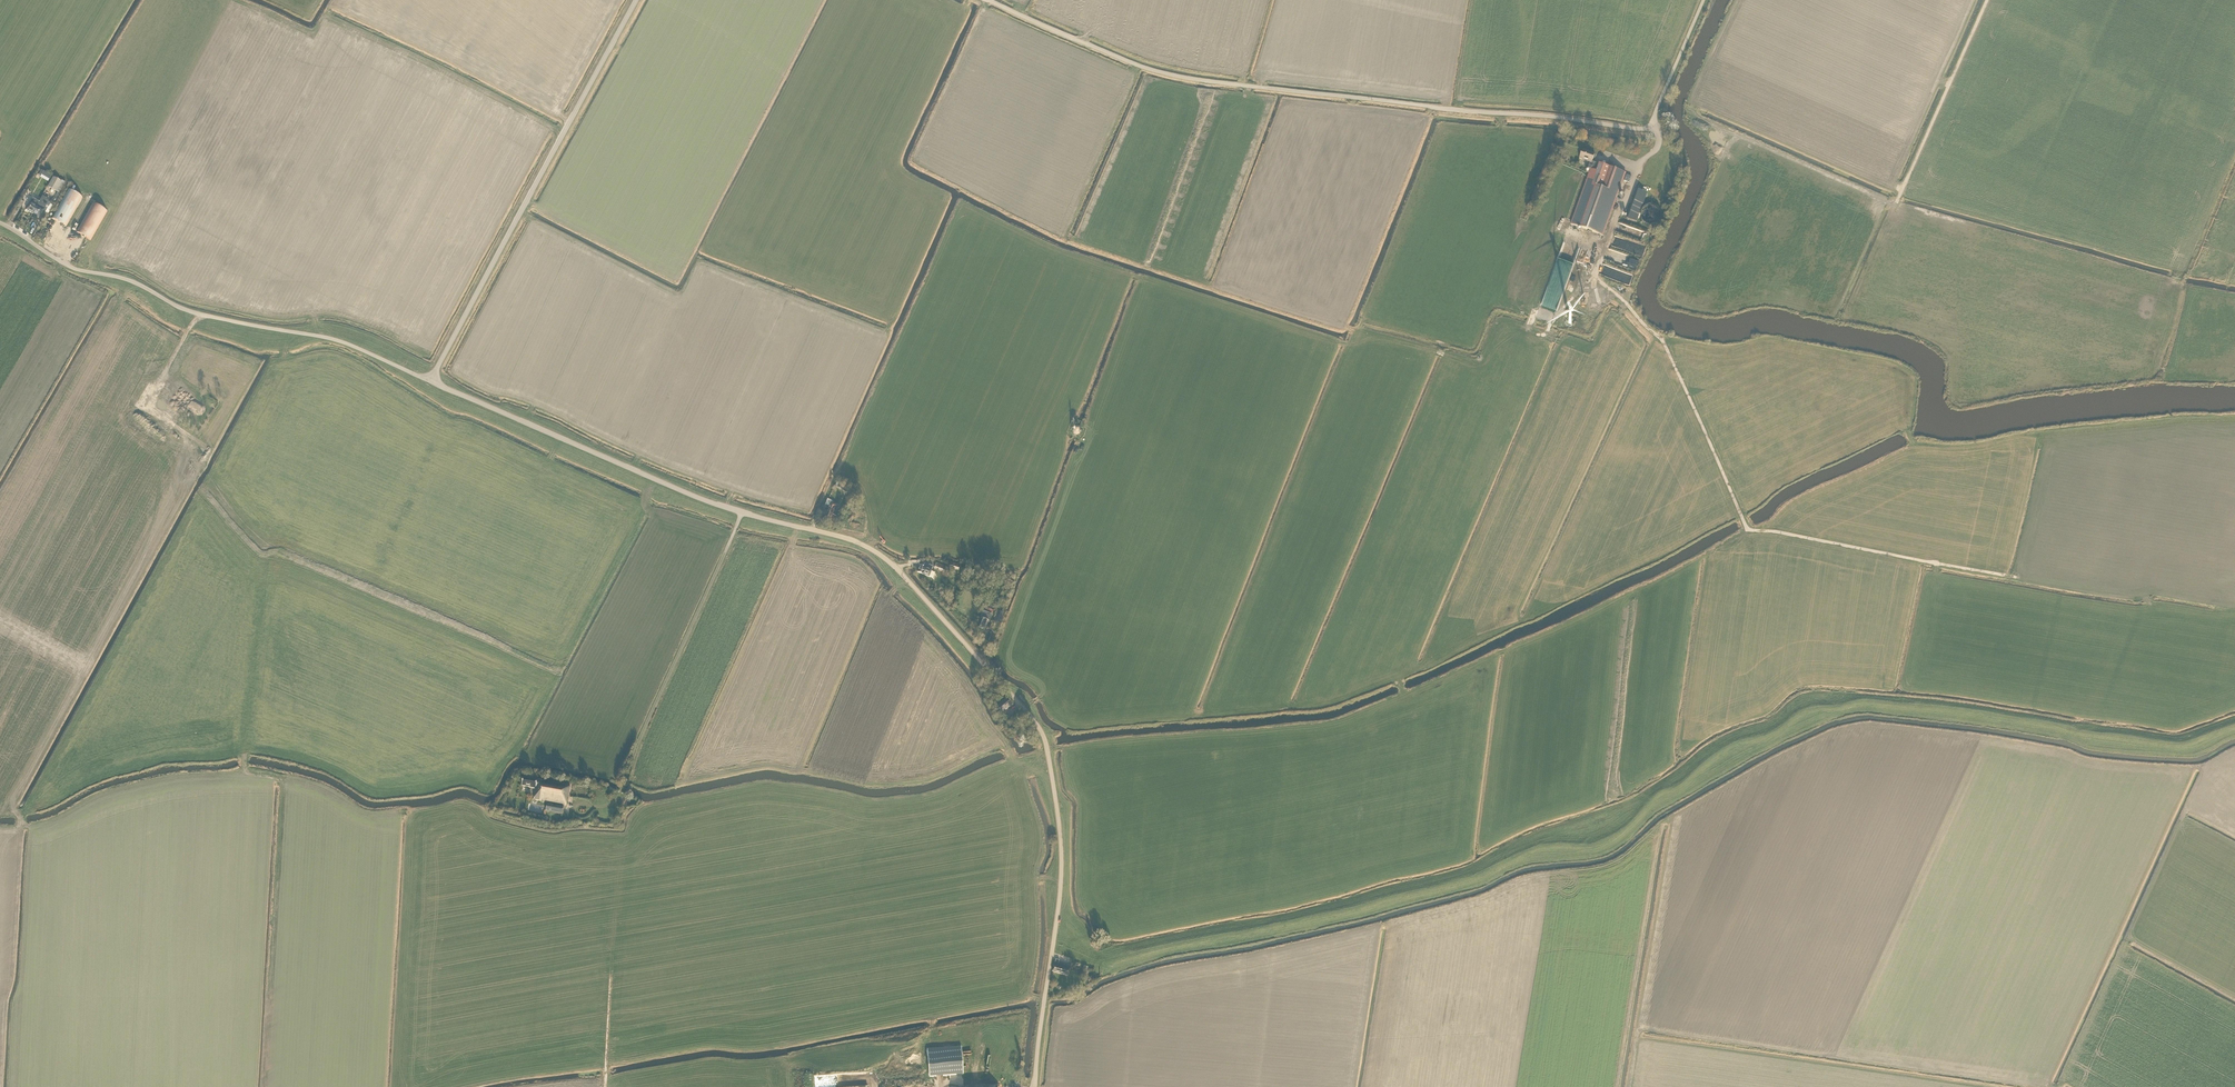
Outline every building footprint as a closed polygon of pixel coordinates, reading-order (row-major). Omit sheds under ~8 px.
[(1590,169),(1570,224),(1603,236),(1626,173),(1599,164),(1592,162),(1595,154),(1583,149),(1579,161),(1580,159),(1590,162),(1588,168),(1590,169)] [(52,176),(43,171),(41,175),(49,180),(50,180),(52,176)] [(61,181),(54,177),(48,187),(56,191),(61,181)] [(1637,189),(1626,218),(1637,221),(1647,193),(1637,189)] [(52,218),(66,227),(83,197),(68,190),(52,218)] [(43,195),(32,214),(39,217),(43,209),(44,209),(50,199),(43,195)] [(33,198),(30,203),(26,210),(32,214),(39,201),(35,199),(33,198)] [(76,232),(91,241),(107,212),(92,204),(76,232)] [(1649,225),(1651,225),(1653,224),(1655,224),(1656,223),(1658,222),(1659,221),(1660,219),(1661,217),(1661,215),(1661,213),(1661,212),(1660,210),(1659,209),(1658,207),(1657,206),(1655,205),(1653,204),(1651,204),(1650,204),(1648,205),(1646,206),(1644,206),(1643,208),(1642,209),(1641,211),(1641,212),(1641,214),(1641,216),(1642,219),(1642,220),(1644,222),(1645,223),(1647,224),(1649,225)] [(191,417),(202,400),(194,395),(183,412),(191,417)] [(832,501),(828,500),(825,505),(829,506),(824,518),(833,523),(836,516),(833,515),(837,506),(831,503),(832,501)] [(949,568),(936,563),(934,568),(947,573),(949,568)] [(926,565),(925,567),(920,565),(917,572),(933,578),(935,573),(931,571),(933,566),(929,565),(929,566),(926,565)] [(982,608),(988,611),(992,612),(994,607),(984,603),(982,608)] [(978,628),(985,631),(989,620),(990,620),(992,615),(984,611),(981,618),(982,618),(978,628)] [(990,629),(996,632),(1000,624),(999,623),(1003,614),(997,612),(994,621),(993,621),(990,629)] [(997,707),(999,710),(997,711),(1000,715),(1002,714),(1012,705),(1007,699),(997,707)] [(546,811),(562,814),(564,806),(566,806),(570,785),(537,779),(537,780),(523,778),(522,786),(529,787),(529,788),(536,789),(534,799),(541,801),(548,802),(546,811)] [(544,811),(544,804),(531,803),(530,810),(544,811)] [(1068,965),(1060,963),(1061,959),(1057,958),(1055,966),(1054,971),(1057,972),(1070,975),(1071,972),(1071,968),(1072,965),(1068,963),(1068,965)] [(961,1047),(927,1049),(929,1077),(963,1074),(961,1047)]
